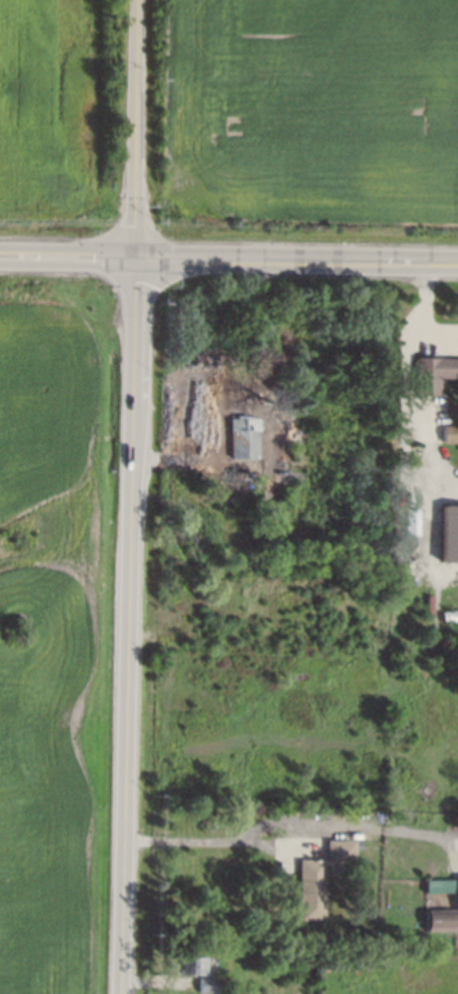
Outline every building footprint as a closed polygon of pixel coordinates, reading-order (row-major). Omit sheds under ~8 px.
[(418,357),(417,395),(440,396),(441,378),(457,378),(457,358),(418,357)] [(457,442),(457,430),(444,430),(444,442),(457,442)] [(457,562),(457,506),(442,506),(442,562),(457,562)] [(419,509),(405,509),(405,534),(419,534),(419,509)] [(355,840),(327,839),(326,862),(355,863),(355,840)] [(299,921),(324,920),(323,860),(298,861),(299,921)] [(454,879),(426,880),(427,893),(454,892),(454,879)] [(456,910),(427,909),(427,931),(455,931),(456,910)] [(190,975),(209,975),(209,957),(190,956),(190,975)] [(218,978),(200,977),(199,993),(218,993),(218,978)]
